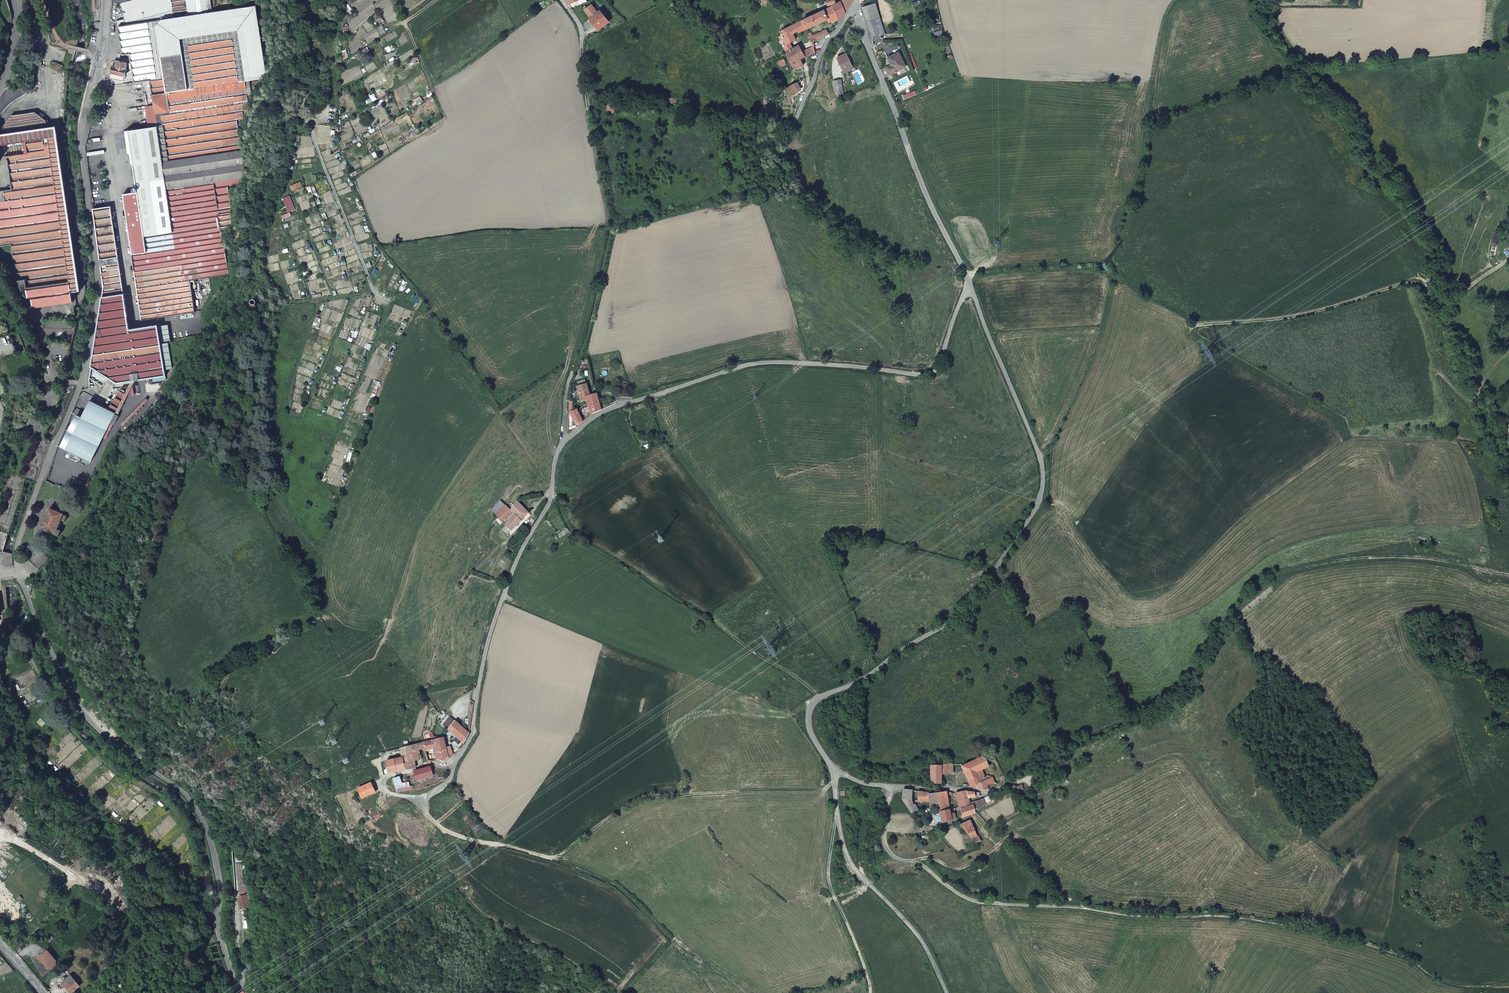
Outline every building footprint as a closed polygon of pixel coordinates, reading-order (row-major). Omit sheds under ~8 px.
[(129,2),(122,4),(121,4),(123,19),(118,21),(123,55),(129,54),(130,61),(128,61),(128,64),(129,70),(132,70),(134,83),(134,84),(149,82),(151,97),(152,97),(156,124),(156,127),(165,188),(226,180),(243,177),(247,177),(240,128),(243,127),(242,119),(245,118),(244,113),(247,110),(249,109),(247,95),(251,94),(249,80),(267,77),(257,6),(211,12),(211,0),(138,0),(129,2)] [(840,2),(846,12),(853,0),(841,0),(840,2)] [(840,2),(839,2),(832,6),(838,19),(839,22),(846,12),(840,2)] [(590,18),(598,13),(591,4),(584,10),(590,18)] [(866,23),(875,21),(879,20),(875,4),(861,8),(862,8),(866,23)] [(832,6),(798,22),(800,26),(797,28),(798,31),(799,33),(806,29),(827,20),(828,23),(838,19),(832,6)] [(609,22),(601,11),(599,12),(598,13),(590,18),(589,19),(598,30),(609,22)] [(879,36),(884,35),(879,20),(875,21),(879,36)] [(870,38),(879,36),(875,21),(866,23),(870,38)] [(798,22),(795,23),(779,31),(781,34),(778,36),(780,40),(783,39),(785,44),(783,45),(786,52),(793,48),(790,42),(795,39),(793,34),(798,31),(797,28),(800,26),(798,22)] [(812,42),(828,35),(826,30),(812,36),(811,33),(808,35),(812,42)] [(805,58),(815,53),(814,51),(813,48),(812,42),(800,48),(805,57),(805,58)] [(793,48),(786,52),(795,69),(803,65),(800,60),(805,57),(800,48),(799,45),(793,48)] [(898,53),(887,58),(890,66),(885,68),(889,75),(905,67),(898,53)] [(844,72),(851,69),(846,58),(847,58),(845,54),(837,58),(844,72)] [(126,64),(113,61),(109,78),(122,81),(126,64)] [(802,90),(797,82),(785,90),(789,98),(802,90)] [(4,108),(6,107),(26,90),(26,87),(12,88),(7,84),(6,88),(5,90),(0,97),(0,114),(4,108)] [(844,94),(842,85),(835,87),(837,96),(844,94)] [(101,97),(97,96),(93,110),(97,111),(99,109),(101,100),(101,97)] [(11,270),(23,296),(26,297),(30,296),(31,303),(35,306),(70,301),(69,291),(78,289),(55,126),(47,127),(46,120),(44,120),(35,111),(11,114),(3,126),(5,133),(0,134),(0,255),(11,270)] [(166,195),(165,188),(156,127),(146,129),(123,131),(126,154),(128,154),(129,165),(132,164),(135,187),(131,188),(132,193),(122,194),(122,195),(130,254),(145,252),(145,253),(174,248),(166,195)] [(243,177),(226,180),(227,187),(238,185),(238,182),(243,181),(243,177)] [(227,187),(226,180),(165,188),(166,195),(171,194),(176,231),(218,225),(219,225),(217,214),(229,212),(230,212),(231,212),(231,211),(227,187)] [(189,279),(197,278),(208,276),(226,273),(224,264),(222,246),(222,245),(219,225),(218,225),(176,231),(171,194),(166,195),(174,248),(145,253),(145,252),(130,254),(133,271),(182,264),(184,280),(189,279)] [(110,206),(93,209),(103,287),(102,297),(122,295),(110,206)] [(231,227),(229,212),(217,214),(219,225),(222,245),(222,246),(228,245),(228,244),(226,228),(227,228),(231,227)] [(236,239),(248,237),(248,231),(246,222),(234,224),(236,239)] [(233,262),(224,264),(226,273),(228,290),(237,288),(233,262)] [(193,312),(191,297),(189,279),(184,280),(182,264),(133,271),(140,320),(193,312)] [(208,276),(197,278),(200,296),(208,294),(210,294),(208,276)] [(127,330),(122,295),(102,297),(90,366),(116,383),(164,376),(164,370),(156,326),(127,330)] [(589,395),(587,384),(577,387),(581,402),(587,400),(586,396),(589,395)] [(601,410),(597,393),(589,395),(586,396),(587,400),(589,405),(591,414),(601,410)] [(65,448),(90,461),(114,413),(89,401),(65,448)] [(577,408),(571,412),(576,423),(582,420),(577,408)] [(12,438),(0,434),(0,436),(0,448),(9,450),(12,438)] [(508,534),(528,513),(517,501),(511,510),(506,505),(505,506),(501,510),(497,505),(492,510),(498,517),(495,520),(499,525),(511,512),(514,515),(506,525),(507,525),(505,527),(507,529),(505,531),(508,534)] [(500,502),(497,505),(501,510),(505,506),(500,502)] [(49,510),(40,530),(55,537),(56,536),(59,537),(62,532),(58,531),(62,522),(65,523),(67,519),(64,517),(64,516),(49,510)] [(518,533),(524,527),(522,525),(516,532),(518,533)] [(469,733),(450,716),(443,725),(465,744),(469,733)] [(443,738),(434,740),(437,753),(447,751),(443,738)] [(425,748),(424,748),(425,751),(433,748),(435,754),(437,753),(434,740),(424,742),(425,748)] [(424,742),(401,748),(403,757),(386,761),(389,772),(416,767),(415,760),(422,759),(420,749),(424,748),(425,748),(424,742)] [(447,751),(437,753),(439,760),(445,761),(448,757),(447,751)] [(987,785),(996,783),(992,776),(986,779),(982,770),(988,767),(983,756),(961,766),(971,787),(971,788),(984,789),(988,789),(987,785)] [(953,773),(953,764),(941,764),(941,765),(941,773),(953,773)] [(929,765),(930,783),(941,783),(941,773),(941,765),(929,765)] [(416,780),(433,776),(430,767),(414,772),(416,780)] [(398,791),(414,789),(413,785),(410,786),(409,781),(403,782),(400,776),(393,778),(398,791)] [(373,782),(359,788),(363,798),(374,793),(373,791),(376,790),(373,782)] [(902,798),(911,812),(920,810),(916,804),(914,804),(912,800),(912,790),(903,790),(902,798)] [(930,802),(931,808),(939,805),(938,793),(930,794),(929,793),(917,791),(918,801),(930,802)] [(938,793),(939,805),(940,812),(950,809),(947,792),(946,792),(938,793)] [(979,796),(979,793),(966,792),(955,794),(959,807),(960,807),(961,808),(973,804),(974,810),(987,804),(987,803),(994,800),(991,795),(983,799),(971,803),(969,798),(976,797),(976,796),(979,796)] [(963,817),(976,813),(974,810),(973,804),(961,808),(961,810),(963,817)] [(940,812),(943,822),(952,819),(951,814),(950,809),(940,812)] [(978,836),(971,819),(960,825),(971,838),(974,843),(981,840),(979,835),(978,836)] [(241,860),(236,860),(239,889),(244,889),(241,860)] [(240,897),(238,897),(240,907),(248,905),(246,892),(239,893),(240,897)] [(47,950),(39,957),(47,967),(54,962),(55,960),(47,950)] [(54,962),(47,967),(50,971),(57,965),(54,962)] [(71,977),(63,984),(71,992),(72,992),(80,987),(71,977)]
